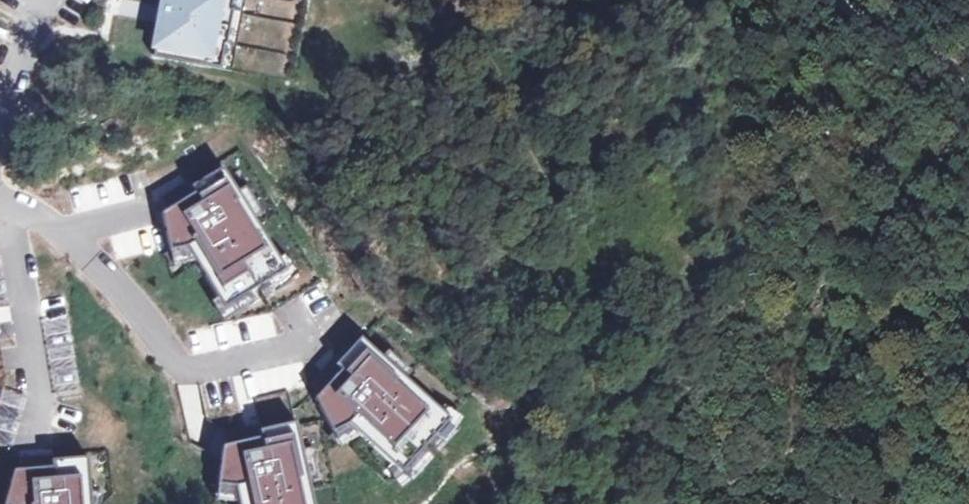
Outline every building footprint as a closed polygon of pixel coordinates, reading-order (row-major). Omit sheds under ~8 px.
[(153,52),(224,64),(235,0),(162,0),(153,52)] [(318,282),(226,132),(145,177),(229,320),(262,316),(318,282)] [(52,459),(50,428),(74,426),(69,358),(64,289),(36,267),(0,277),(0,446),(19,454),(22,467),(13,470),(0,472),(0,503),(111,503),(109,453),(88,454),(52,459)] [(311,392),(306,401),(397,492),(461,429),(454,426),(462,417),(454,412),(465,400),(376,322),(363,336),(355,333),(307,386),(311,392)] [(224,430),(219,491),(238,496),(240,503),(315,503),(312,486),(298,484),(304,461),(284,391),(254,400),(259,427),(224,430)]
